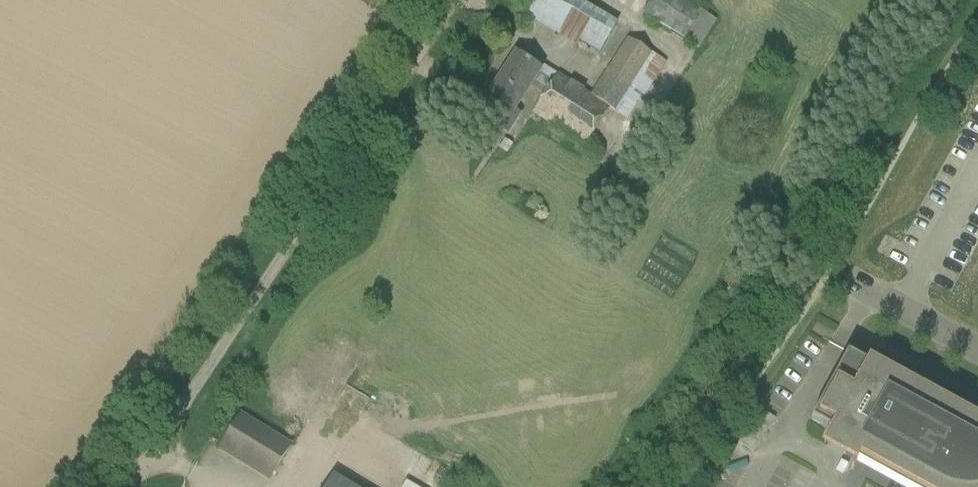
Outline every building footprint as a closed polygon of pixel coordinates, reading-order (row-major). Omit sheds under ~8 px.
[(519,11),(544,25),(576,44),(578,41),(600,53),(618,22),(597,10),(595,12),(574,0),(526,0),(519,11)] [(717,20),(685,0),(651,0),(642,14),(684,40),(684,39),(699,48),(717,20)] [(640,97),(643,99),(666,63),(628,38),(591,95),(544,64),(541,70),(515,54),(488,95),(501,103),(490,122),(508,133),(520,114),(514,111),(531,86),(544,94),(533,112),(585,146),(609,108),(626,119),(640,97)] [(513,143),(504,138),(498,148),(507,153),(513,143)] [(456,230),(452,237),(462,244),(467,237),(456,230)] [(452,237),(448,244),(458,250),(462,244),(452,237)] [(473,241),(469,248),(480,254),(484,247),(473,241)] [(448,244),(443,251),(454,257),(458,250),(448,244)] [(469,248),(465,255),(476,261),(480,254),(469,248)] [(443,251),(439,258),(450,264),(454,257),(443,251)] [(465,255),(461,261),(471,268),(476,261),(465,255)] [(439,258),(435,264),(446,271),(450,264),(439,258)] [(461,261),(457,268),(467,275),(471,268),(461,261)] [(457,268),(453,275),(463,281),(467,275),(457,268)] [(299,319),(293,330),(299,334),(306,324),(299,319)] [(306,324),(299,334),(306,338),(313,328),(306,324)] [(313,328),(306,338),(313,342),(320,332),(313,328)] [(320,332),(313,342),(320,347),(326,336),(320,332)] [(326,336),(320,347),(327,351),(333,340),(326,336)] [(288,337),(282,347),(289,352),(295,341),(288,337)] [(295,341),(289,352),(296,356),(302,345),(295,341)] [(302,345),(296,356),(302,360),(309,349),(302,345)] [(309,349),(302,360),(309,364),(316,354),(309,349)] [(917,486),(977,486),(977,451),(973,448),(977,444),(977,425),(847,353),(811,420),(851,442),(844,455),(855,461),(858,455),(917,486)] [(316,354),(309,364),(316,368),(323,358),(316,354)] [(442,407),(436,417),(442,422),(449,411),(442,407)] [(449,411),(442,422),(449,426),(456,415),(449,411)] [(456,415),(449,426),(456,430),(462,419),(456,415)] [(270,479),(290,446),(240,416),(220,448),(270,479)] [(462,419),(456,430),(463,434),(469,423),(462,419)] [(469,423),(463,434),(470,438),(476,428),(469,423)] [(431,424),(425,435),(432,439),(438,428),(431,424)] [(438,428),(432,439),(439,443),(445,433),(438,428)] [(445,433),(439,443),(445,447),(452,437),(445,433)] [(452,437),(445,447),(452,451),(459,441),(452,437)] [(459,441),(452,451),(459,456),(466,445),(459,441)] [(333,474),(326,486),(354,486),(333,474)]
